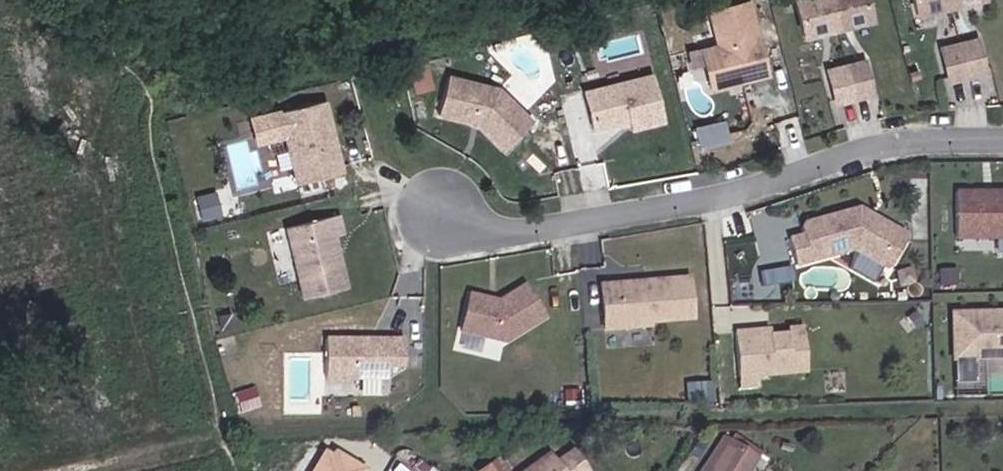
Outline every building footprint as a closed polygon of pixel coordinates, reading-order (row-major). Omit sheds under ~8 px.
[(879,0),(830,0),(810,4),(818,43),(885,29),(879,0)] [(995,0),(925,0),(930,23),(997,9),(995,0)] [(781,81),(765,7),(725,16),(733,50),(716,54),(724,88),(747,83),(748,89),(781,81)] [(610,38),(606,21),(597,23),(601,41),(610,38)] [(996,83),(989,51),(954,59),(961,91),(996,83)] [(448,85),(442,61),(426,64),(431,89),(448,85)] [(884,103),(877,71),(842,79),(849,111),(884,103)] [(546,121),(513,87),(463,72),(452,110),(492,121),(518,148),(546,121)] [(677,124),(667,78),(599,92),(607,130),(644,122),(646,131),(677,124)] [(748,89),(747,83),(724,88),(725,94),(748,89)] [(345,139),(343,129),(346,128),(339,94),(295,103),(311,175),(354,165),(349,138),(345,139)] [(702,148),(734,139),(728,117),(696,125),(702,148)] [(233,204),(228,181),(209,185),(215,208),(233,204)] [(963,203),(962,249),(1002,250),(1002,204),(963,203)] [(349,245),(345,227),(353,225),(349,207),(297,218),(312,289),(356,279),(351,254),(347,255),(345,247),(349,245)] [(914,250),(912,243),(887,228),(881,229),(874,220),(868,216),(814,230),(810,235),(812,242),(798,245),(804,272),(864,257),(893,275),(900,273),(914,250)] [(962,295),(962,280),(947,280),(947,295),(962,295)] [(698,324),(696,281),(654,283),(651,286),(643,287),(643,284),(610,286),(612,328),(698,324)] [(505,342),(552,315),(533,283),(503,301),(478,291),(464,325),(505,342)] [(760,301),(760,286),(745,286),(745,301),(760,301)] [(957,324),(956,368),(1002,369),(1002,325),(957,324)] [(411,360),(412,333),(379,333),(374,336),(369,336),(369,332),(333,331),(332,371),(394,372),(394,360),(411,360)] [(807,381),(807,342),(792,342),(774,342),(756,342),(756,337),(740,337),(739,381),(757,381),(807,381)] [(758,392),(757,381),(739,381),(739,392),(758,392)] [(763,458),(737,439),(713,470),(754,470),(763,458)] [(588,466),(573,444),(557,455),(568,470),(580,470),(588,466)] [(324,450),(311,470),(359,470),(324,450)] [(493,470),(526,470),(511,451),(489,466),(493,470)] [(557,455),(556,454),(532,470),(568,470),(557,455)]
